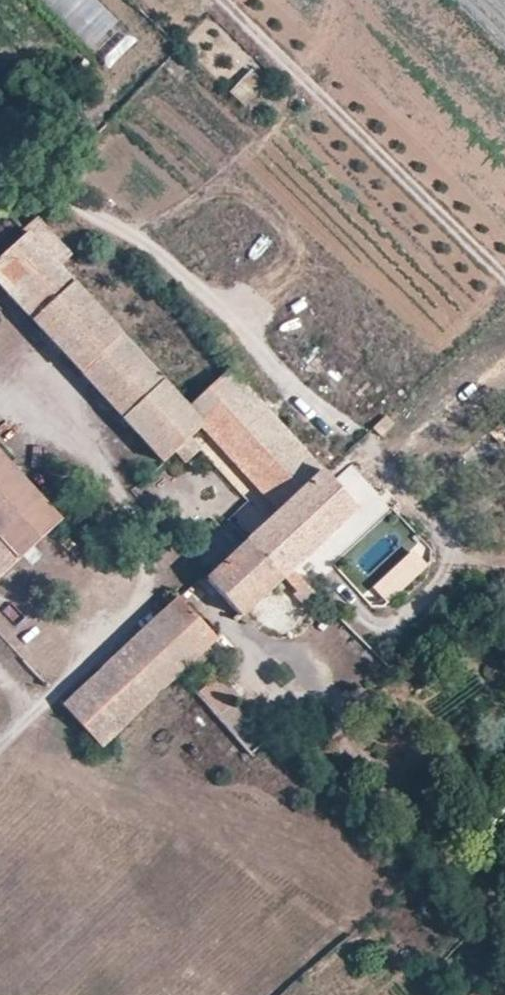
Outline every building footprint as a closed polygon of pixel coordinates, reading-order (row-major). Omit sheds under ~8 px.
[(107,70),(137,41),(97,0),(39,0),(107,70)] [(253,68),(231,91),(246,103),(267,81),(253,68)] [(85,373),(126,336),(61,266),(72,254),(39,217),(26,228),(29,232),(0,259),(0,279),(85,373)] [(232,400),(248,386),(228,364),(186,402),(126,336),(85,373),(164,461),(176,450),(193,435),(205,425),(210,431),(238,406),(232,400)] [(281,577),(285,574),(358,507),(248,386),(232,400),(238,406),(210,431),(262,489),(282,511),(249,541),(281,577)] [(193,435),(176,450),(185,461),(202,446),(193,435)] [(62,520),(0,451),(0,575),(62,520)] [(231,519),(246,537),(262,524),(247,506),(231,519)] [(242,613),(281,577),(249,541),(209,576),(242,613)] [(388,605),(429,569),(414,552),(373,589),(388,605)] [(215,638),(179,597),(153,621),(190,662),(215,638)] [(190,662),(153,621),(85,685),(121,724),(177,673),(190,662)] [(37,644),(22,658),(40,678),(56,664),(37,644)] [(221,674),(198,694),(216,714),(234,701),(240,695),(221,674)] [(85,685),(64,705),(100,743),(121,724),(85,685)] [(233,734),(250,719),(234,701),(216,714),(233,734)]
